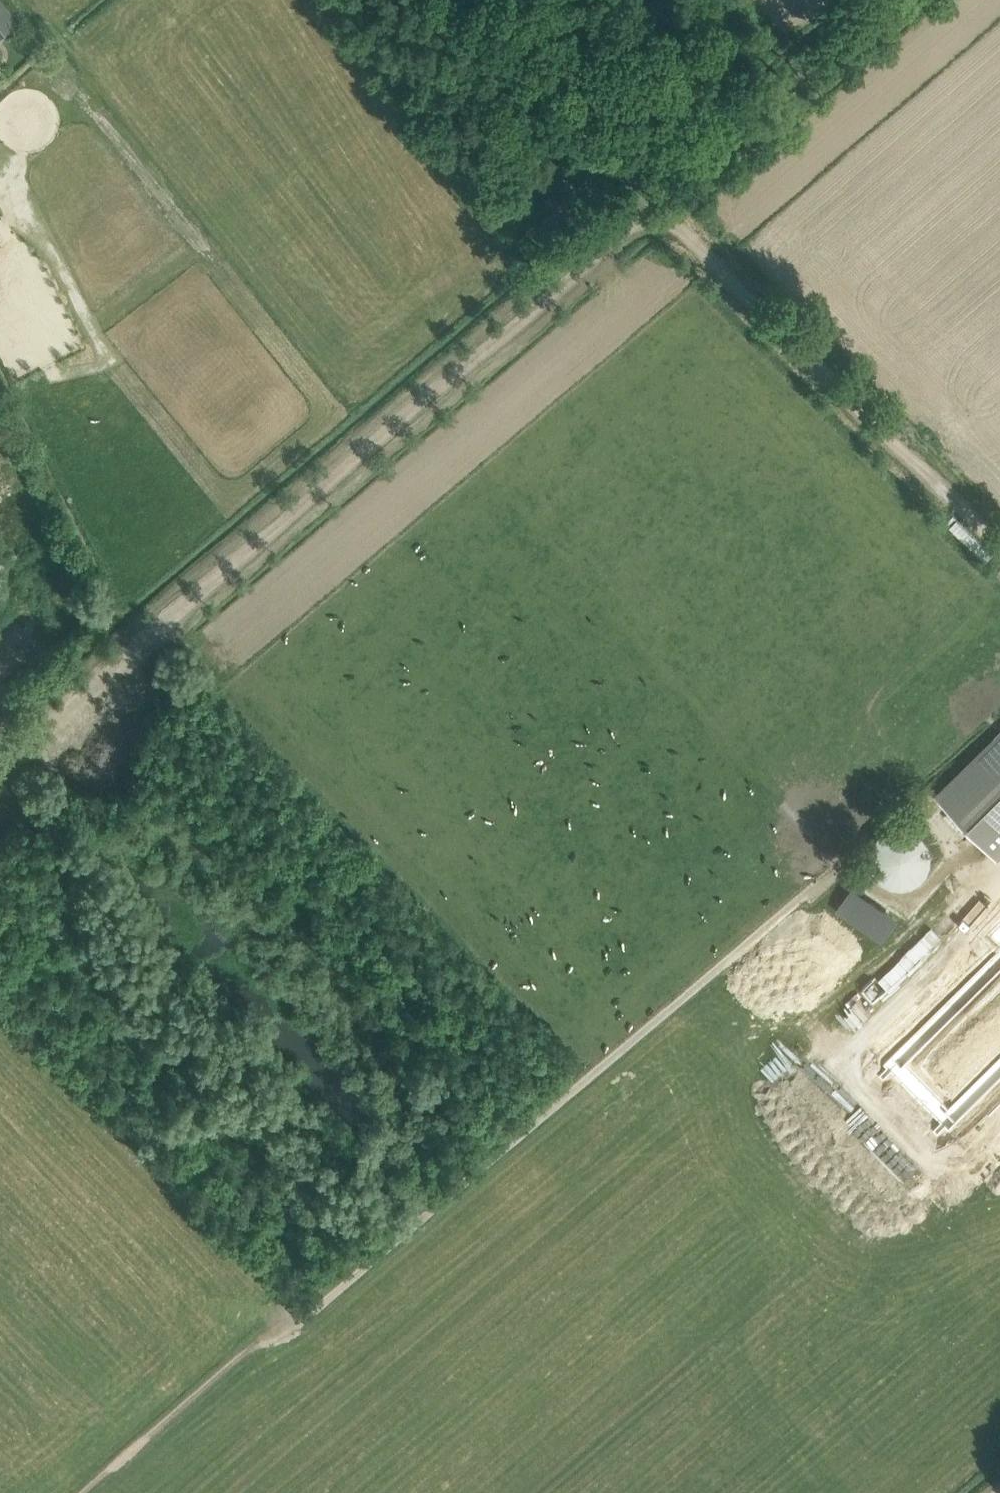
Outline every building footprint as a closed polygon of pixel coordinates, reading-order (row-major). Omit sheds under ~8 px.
[(18,22),(1,0),(0,0),(0,36),(18,22)] [(936,800),(994,859),(999,853),(999,738),(936,800)] [(871,855),(872,866),(876,875),(883,882),(891,886),(902,888),(912,886),(921,880),(927,874),(931,865),(932,854),(929,844),(923,835),(916,830),(906,827),(897,827),(886,830),(879,836),(873,845),(871,855)] [(868,1048),(958,1139),(999,1098),(999,918),(868,1048)]
